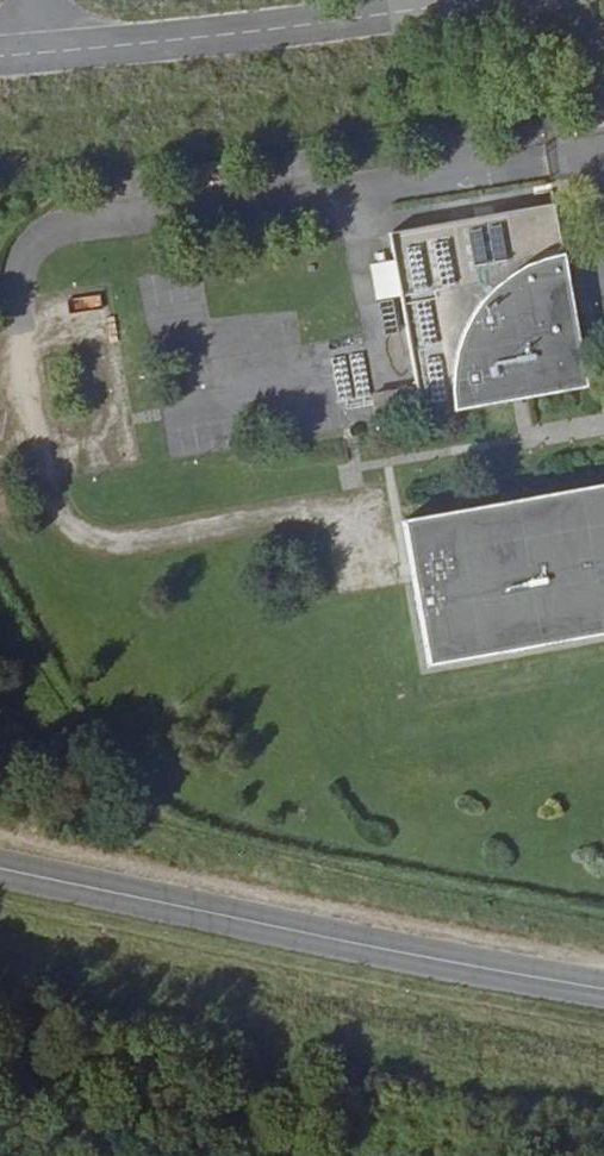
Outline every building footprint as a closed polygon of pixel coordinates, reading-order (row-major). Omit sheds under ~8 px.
[(586,380),(553,196),(387,225),(420,409),(586,380)] [(404,514),(430,659),(603,629),(603,479),(404,514)]
